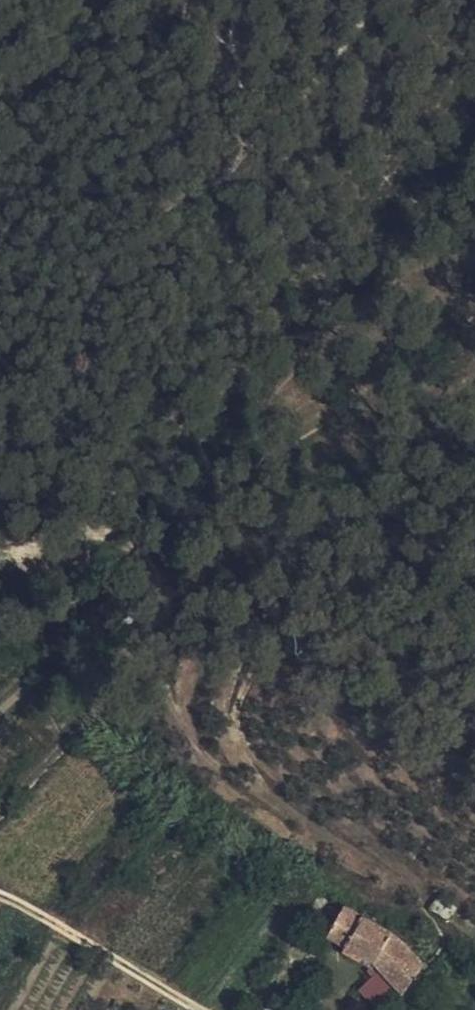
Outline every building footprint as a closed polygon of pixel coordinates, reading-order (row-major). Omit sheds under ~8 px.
[(325,940),(412,988),(433,950),(346,902),(325,940)] [(326,943),(314,964),(331,979),(327,984),(336,991),(340,987),(349,995),(343,1002),(345,1004),(340,1009),(385,1009),(396,997),(326,943)]
